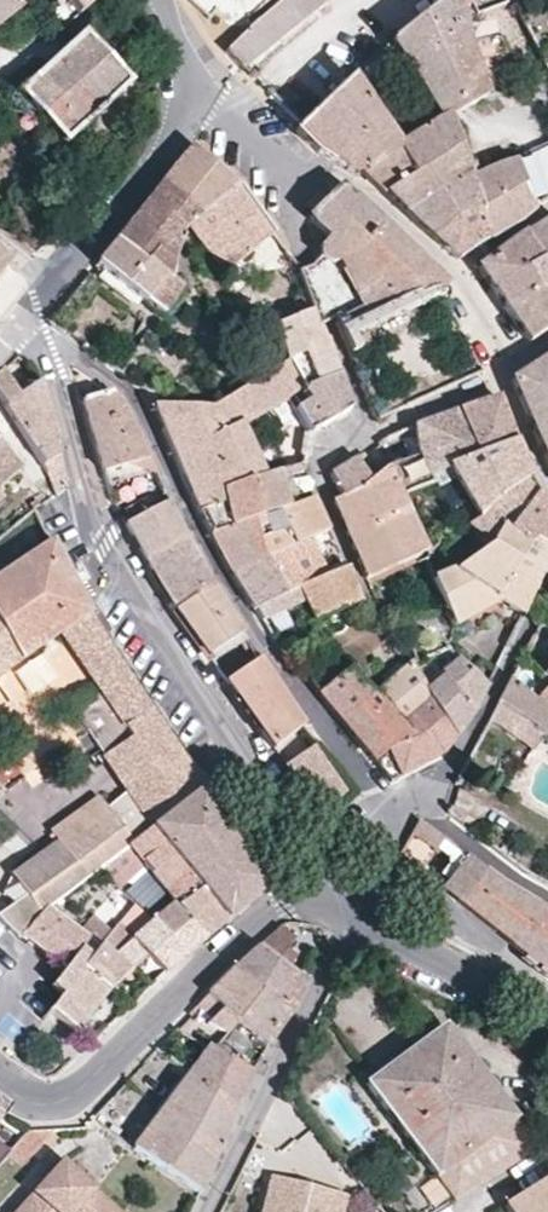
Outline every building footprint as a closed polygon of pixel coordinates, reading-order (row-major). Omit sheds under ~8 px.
[(24,4),(21,0),(0,0),(0,22),(24,4)] [(79,13),(94,0),(68,0),(79,13)] [(240,67),(319,0),(281,0),(253,25),(228,46),(224,51),(233,59),(240,67)] [(483,97),(462,48),(469,45),(464,27),(469,23),(459,5),(454,0),(437,0),(432,4),(428,0),(427,0),(418,6),(423,12),(392,40),(401,52),(404,60),(444,119),(443,119),(444,122),(475,102),(483,97)] [(23,87),(71,137),(136,77),(90,28),(76,40),(23,87)] [(486,96),(515,85),(497,38),(469,45),(462,48),(483,97),(486,96)] [(371,89),(379,82),(373,75),(394,58),(385,46),(349,78),(363,97),(371,89)] [(294,132),(318,158),(352,178),(398,147),(363,97),(349,78),(313,113),(294,132)] [(475,102),(479,109),(488,104),(486,96),(483,97),(475,102)] [(363,179),(402,214),(466,179),(444,122),(443,119),(421,133),(398,147),(352,178),(363,179)] [(196,148),(168,180),(207,215),(240,188),(196,148)] [(516,163),(541,209),(547,203),(547,148),(516,163)] [(516,163),(468,185),(490,239),(528,220),(541,209),(516,163)] [(402,214),(426,236),(457,263),(478,252),(489,247),(486,242),(490,239),(468,185),(466,179),(402,214)] [(168,180),(150,203),(186,230),(189,231),(207,215),(168,180)] [(356,346),(353,333),(435,291),(444,294),(445,289),(445,283),(409,249),(358,201),(337,186),(307,215),(326,235),(317,247),(319,257),(313,261),(327,303),(335,322),(347,349),(356,346)] [(245,192),(240,188),(207,215),(189,231),(197,240),(223,273),(274,235),(245,192)] [(186,230),(150,203),(98,265),(163,314),(166,311),(182,290),(172,280),(186,230)] [(529,234),(530,238),(546,260),(547,261),(547,222),(529,234)] [(492,289),(546,260),(530,238),(529,234),(506,251),(494,259),(483,266),(481,272),(492,289)] [(7,267),(9,264),(0,257),(0,276),(7,267)] [(492,289),(527,345),(547,332),(547,261),(546,260),(492,289)] [(153,328),(163,314),(98,265),(89,277),(100,287),(143,321),(150,326),(153,328)] [(313,307),(300,300),(294,312),(300,317),(314,311),(313,307)] [(284,355),(287,363),(325,341),(314,311),(300,317),(277,325),(284,355)] [(325,341),(287,363),(299,391),(336,373),(325,341)] [(528,365),(547,381),(547,357),(544,354),(537,359),(528,365)] [(262,476),(245,436),(239,424),(268,410),(280,426),(291,420),(299,417),(293,407),(287,397),(299,391),(287,363),(208,409),(155,406),(155,410),(184,472),(202,513),(230,502),(225,488),(251,480),(262,476)] [(518,406),(532,434),(545,462),(547,461),(547,381),(528,365),(506,379),(518,406)] [(348,411),(336,373),(299,391),(304,402),(293,407),(299,417),(303,424),(309,433),(348,411)] [(34,376),(12,390),(2,374),(0,375),(0,401),(46,473),(61,463),(39,384),(34,376)] [(119,481),(137,476),(133,465),(151,460),(127,409),(108,393),(86,400),(111,490),(121,488),(119,481)] [(480,459),(514,446),(497,401),(462,413),(480,459)] [(418,458),(430,476),(451,469),(480,459),(462,413),(460,411),(420,425),(416,426),(418,458)] [(480,459),(451,469),(471,509),(460,517),(464,526),(468,524),(531,480),(514,446),(480,459)] [(16,467),(0,448),(0,482),(16,467)] [(339,497),(370,476),(358,457),(328,475),(339,497)] [(156,471),(151,460),(133,465),(137,476),(156,471)] [(68,489),(61,463),(46,473),(56,497),(68,489)] [(251,480),(260,515),(283,508),(281,500),(278,488),(305,481),(302,464),(262,476),(251,480)] [(346,540),(362,579),(393,568),(424,556),(428,551),(425,547),(407,508),(402,496),(388,467),(370,476),(339,497),(331,503),(346,540)] [(260,515),(251,480),(225,488),(230,502),(202,513),(211,534),(253,518),(260,515)] [(484,541),(494,528),(498,532),(504,524),(503,518),(540,494),(531,480),(468,524),(484,541)] [(278,488),(281,500),(299,494),(298,489),(306,488),(305,481),(278,488)] [(437,492),(432,482),(402,496),(407,508),(437,492)] [(505,598),(510,589),(513,589),(520,594),(517,608),(527,613),(527,611),(533,601),(545,574),(547,572),(547,506),(540,494),(503,518),(504,524),(498,532),(487,543),(435,578),(450,610),(458,624),(500,602),(504,601),(505,598)] [(188,537),(170,500),(127,523),(149,558),(188,537)] [(253,518),(266,561),(308,542),(325,535),(310,501),(302,503),(283,508),(260,515),(253,518)] [(253,518),(211,534),(231,575),(264,562),(266,561),(253,518)] [(498,532),(494,528),(484,541),(487,543),(498,532)] [(188,537),(149,558),(177,608),(209,588),(214,586),(192,546),(188,537)] [(85,610),(48,539),(0,570),(0,669),(59,629),(85,610)] [(266,561),(268,568),(292,608),(310,600),(305,585),(323,577),(318,564),(308,542),(266,561)] [(393,568),(397,577),(428,564),(424,556),(393,568)] [(263,621),(292,608),(268,568),(266,561),(264,562),(231,575),(263,621)] [(362,579),(366,588),(397,577),(393,568),(362,579)] [(310,600),(318,619),(357,605),(356,601),(341,571),(323,577),(305,585),(310,600)] [(209,588),(177,608),(205,646),(238,624),(214,586),(209,588)] [(509,605),(517,608),(520,594),(513,589),(510,589),(505,598),(504,601),(509,605)] [(126,675),(85,610),(59,629),(95,683),(100,691),(126,675)] [(205,646),(210,654),(244,631),(238,624),(205,646)] [(229,664),(237,673),(250,665),(242,656),(229,664)] [(237,673),(229,679),(276,747),(306,725),(261,658),(250,665),(237,673)] [(327,664),(307,679),(375,763),(410,734),(403,725),(440,697),(434,686),(420,659),(377,693),(355,667),(346,673),(341,668),(336,672),(327,664)] [(440,697),(461,733),(483,705),(494,682),(478,669),(456,684),(448,676),(434,686),(440,697)] [(143,701),(126,675),(100,691),(95,683),(67,702),(124,788),(103,805),(91,808),(76,814),(47,830),(53,837),(54,839),(36,854),(22,870),(14,882),(7,873),(0,888),(0,890),(7,894),(11,900),(0,908),(0,921),(7,929),(16,935),(19,932),(37,910),(44,904),(94,865),(148,823),(224,916),(265,881),(143,701)] [(513,678),(501,702),(513,713),(524,722),(540,700),(513,678)] [(547,735),(547,689),(540,700),(524,722),(529,726),(540,735),(545,739),(547,735)] [(410,734),(375,763),(392,783),(447,754),(461,733),(440,697),(403,725),(410,734)] [(513,713),(501,702),(492,719),(502,727),(513,713)] [(524,722),(513,713),(502,727),(518,740),(529,726),(524,722)] [(540,735),(529,726),(518,740),(528,749),(540,735)] [(3,758),(14,774),(31,762),(20,746),(3,758)] [(316,746),(290,765),(321,810),(349,790),(316,746)] [(91,808),(103,805),(94,792),(45,828),(47,830),(76,814),(91,808)] [(370,856),(384,842),(361,819),(346,833),(342,838),(365,860),(370,856)] [(448,842),(423,822),(409,844),(435,860),(443,848),(448,842)] [(182,952),(224,916),(148,823),(94,865),(115,885),(122,879),(128,882),(136,874),(145,875),(148,873),(170,900),(149,918),(182,952)] [(6,871),(7,873),(14,882),(22,870),(36,854),(54,839),(53,837),(6,871)] [(469,858),(448,842),(443,848),(460,861),(447,877),(452,880),(469,858)] [(430,867),(435,860),(409,844),(402,855),(425,874),(430,867)] [(487,873),(469,858),(445,889),(464,903),(514,944),(538,906),(506,888),(487,873)] [(86,934),(44,904),(37,910),(19,932),(62,965),(86,934)] [(539,907),(514,944),(543,965),(547,968),(547,912),(539,907)] [(182,952),(149,918),(109,953),(127,966),(143,952),(161,970),(182,952)] [(321,943),(326,933),(306,923),(283,924),(300,925),(321,943)] [(287,936),(277,927),(274,930),(231,967),(262,990),(287,1010),(306,974),(300,969),(295,975),(277,961),(270,956),(287,936)] [(106,984),(79,964),(96,943),(86,934),(62,965),(48,983),(58,991),(46,1007),(87,1040),(92,1035),(78,1021),(106,984)] [(126,976),(132,970),(127,966),(109,953),(96,943),(79,964),(106,984),(118,973),(122,977),(126,976)] [(284,952),(278,947),(270,956),(277,961),(284,952)] [(219,1040),(238,1019),(262,990),(231,967),(206,993),(221,1007),(212,1018),(205,1026),(219,1040)] [(238,1019),(265,1048),(287,1010),(262,990),(238,1019)] [(206,993),(196,1002),(212,1018),(221,1007),(206,993)] [(365,1082),(382,1106),(427,1169),(449,1201),(534,1150),(496,1096),(444,1026),(365,1082)] [(183,1069),(191,1074),(236,1106),(252,1069),(245,1065),(214,1048),(209,1046),(196,1062),(190,1059),(183,1069)] [(191,1074),(183,1069),(174,1083),(179,1087),(191,1074)] [(179,1087),(165,1107),(133,1149),(199,1192),(206,1178),(236,1106),(191,1074),(179,1087)] [(159,1101),(165,1107),(179,1087),(174,1083),(159,1101)] [(11,1150),(23,1161),(52,1126),(29,1128),(11,1150)] [(0,1140),(0,1162),(11,1150),(0,1140)] [(83,1179),(63,1160),(41,1184),(23,1205),(28,1211),(27,1211),(119,1211),(83,1179)] [(499,1207),(502,1211),(547,1211),(547,1176),(499,1207)] [(277,1187),(279,1179),(271,1177),(269,1185),(277,1187)] [(279,1179),(277,1187),(269,1185),(262,1211),(343,1211),(347,1196),(279,1179)]
